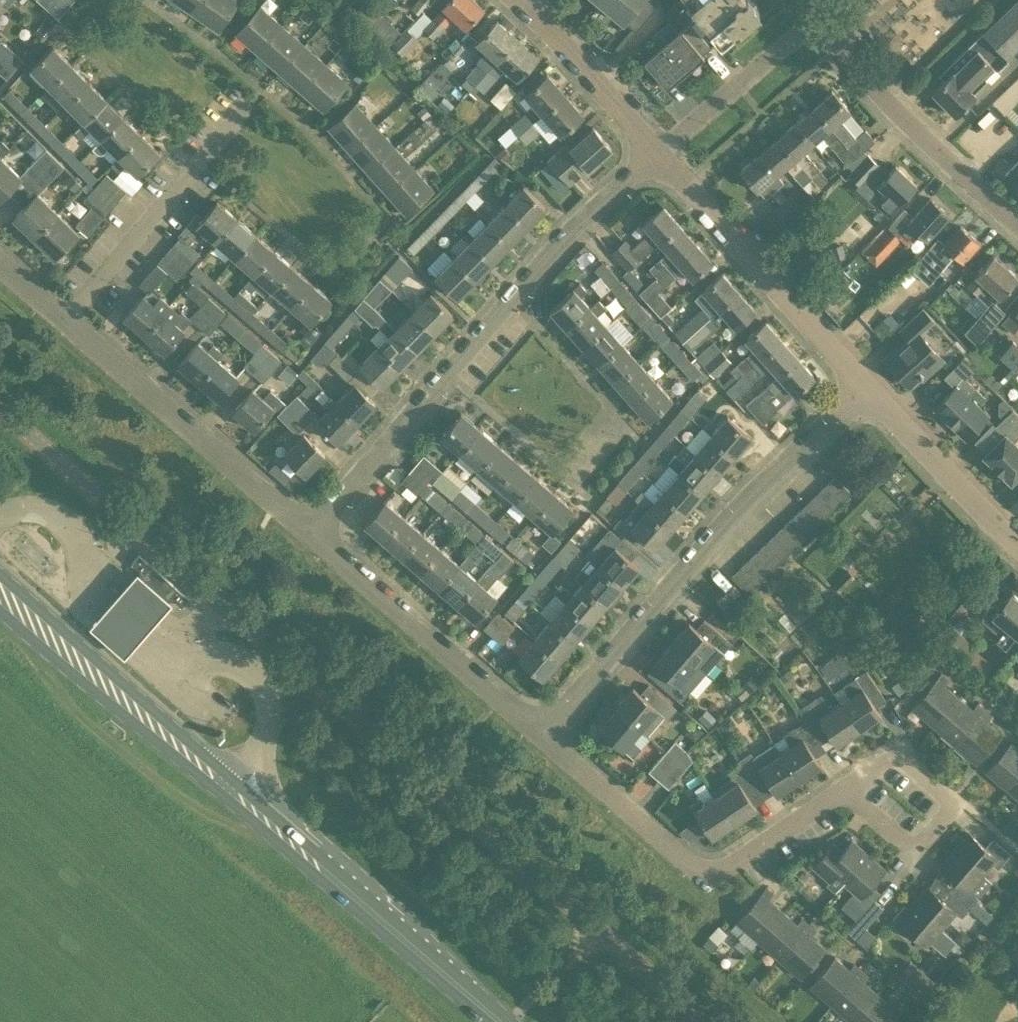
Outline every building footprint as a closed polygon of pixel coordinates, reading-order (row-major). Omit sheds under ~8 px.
[(55,0),(35,0),(58,19),(66,10),(55,0)] [(66,10),(74,0),(55,0),(66,10)] [(193,15),(204,0),(171,0),(193,15)] [(237,0),(204,0),(193,15),(217,32),(238,1),(237,0)] [(390,43),(400,31),(366,0),(365,0),(355,11),(390,43)] [(443,8),(424,28),(433,37),(453,17),(465,28),(483,8),(474,0),(447,0),(442,6),(443,8)] [(597,2),(622,22),(624,20),(635,30),(654,8),(655,0),(599,0),(597,2)] [(708,28),(707,29),(719,43),(758,10),(749,0),(684,0),(708,28)] [(982,33),(947,66),(952,72),(931,92),(954,116),(975,95),(973,93),(986,80),(981,75),(992,65),(995,68),(998,68),(1007,60),(1007,57),(1017,46),(1017,0),(1013,0),(981,32),(982,33)] [(257,54),(281,26),(259,6),(235,34),(257,54)] [(407,27),(415,34),(430,17),(422,10),(407,27)] [(476,42),(486,50),(476,61),(478,63),(466,77),(474,84),(516,39),(495,20),(477,40),(476,42)] [(680,30),(642,61),(665,89),(703,57),(702,55),(710,48),(690,24),(681,31),(680,30)] [(281,26),(257,54),(279,73),(303,45),(281,26)] [(403,54),(418,39),(407,29),(392,44),(403,54)] [(536,57),(516,39),(474,84),(484,92),(504,68),(516,79),(536,57)] [(0,41),(0,57),(14,69),(22,59),(1,40),(0,41)] [(303,45),(279,73),(300,92),(325,64),(303,45)] [(49,88),(72,66),(52,46),(30,68),(49,88)] [(0,57),(0,72),(6,78),(14,69),(0,57)] [(347,84),(325,64),(300,92),(323,112),(347,84)] [(89,83),(72,66),(49,88),(67,105),(89,83)] [(534,85),(524,94),(542,114),(564,95),(546,74),(534,85)] [(505,80),(490,98),(502,108),(517,90),(505,80)] [(89,83),(67,105),(84,122),(75,130),(76,131),(106,101),(89,83)] [(22,115),(29,108),(10,88),(3,95),(22,115)] [(831,91),(814,106),(857,156),(863,150),(874,141),(866,132),(857,140),(839,120),(849,112),(831,91)] [(582,115),(564,95),(542,114),(560,135),(561,133),(582,115)] [(106,101),(76,131),(81,137),(90,128),(100,139),(92,147),(93,148),(123,118),(106,101)] [(347,150),(374,125),(355,104),(327,128),(347,150)] [(857,156),(814,106),(796,121),(814,142),(821,135),(846,165),(857,156)] [(46,125),(29,108),(22,115),(39,132),(46,125)] [(518,135),(533,122),(525,114),(511,126),(518,135)] [(140,135),(123,118),(93,148),(98,153),(103,153),(108,147),(118,156),(110,163),(111,164),(140,135)] [(814,142),(796,121),(777,138),(820,187),(828,180),(818,170),(820,169),(804,150),(814,142)] [(518,135),(525,143),(540,131),(533,122),(518,135)] [(64,143),(46,125),(39,132),(57,150),(64,143)] [(394,147),(374,125),(347,150),(366,172),(394,147)] [(592,127),(572,145),(567,140),(546,158),(569,185),(611,148),(592,127)] [(140,135),(111,164),(118,171),(125,164),(136,175),(158,153),(140,135)] [(820,187),(777,138),(759,153),(777,173),(786,166),(811,195),(820,187)] [(9,147),(0,139),(0,157),(9,147)] [(64,143),(57,150),(73,167),(81,160),(64,143)] [(413,169),(394,147),(366,172),(385,194),(413,169)] [(0,158),(0,197),(20,177),(28,186),(55,158),(45,148),(18,176),(0,158)] [(759,153),(739,171),(757,191),(758,190),(765,198),(769,194),(781,183),(783,182),(776,174),(777,173),(759,153)] [(843,176),(836,183),(848,195),(859,184),(861,186),(880,166),(877,163),(867,153),(866,153),(860,159),(847,173),(848,174),(844,178),(843,176)] [(28,186),(37,194),(13,218),(33,238),(57,213),(37,194),(64,166),(55,158),(28,186)] [(493,158),(475,176),(483,183),(501,165),(493,158)] [(98,177),(81,160),(73,167),(91,185),(98,177)] [(1003,176),(1017,190),(1017,161),(1003,176)] [(879,195),(873,202),(887,215),(898,204),(916,185),(894,165),(876,184),(878,185),(873,190),(879,195)] [(433,191),(413,169),(385,194),(405,216),(433,191)] [(106,173),(94,187),(115,204),(126,191),(106,173)] [(483,183),(475,176),(458,194),(466,201),(483,183)] [(505,203),(527,225),(544,208),(522,186),(505,203)] [(115,204),(94,187),(89,193),(82,201),(91,207),(75,226),(87,236),(105,216),(115,204)] [(458,194),(441,211),(448,218),(466,201),(458,194)] [(778,204),(772,209),(785,224),(803,209),(790,194),(778,204)] [(873,243),(868,249),(863,254),(874,264),(883,255),(885,257),(902,238),(899,235),(902,230),(913,240),(919,233),(925,239),(948,215),(929,198),(914,215),(904,207),(888,225),(886,223),(870,241),(873,243)] [(216,241),(235,219),(216,203),(205,216),(197,225),(200,227),(216,241)] [(527,225),(505,203),(487,221),(510,243),(527,225)] [(641,224),(648,232),(632,246),(625,238),(611,251),(627,270),(658,243),(679,225),(662,206),(641,224)] [(441,211),(424,229),(432,236),(448,218),(441,211)] [(77,233),(57,213),(33,238),(54,257),(77,233)] [(254,235),(235,219),(216,241),(234,257),(254,235)] [(510,243),(487,221),(470,239),(492,261),(510,243)] [(658,243),(666,252),(648,268),(656,277),(695,243),(679,225),(658,243)] [(960,226),(944,243),(937,237),(910,267),(928,283),(954,255),(961,262),(978,243),(960,226)] [(432,236),(424,229),(407,247),(414,254),(432,236)] [(272,251),(254,235),(234,257),(253,273),(272,251)] [(173,247),(192,263),(199,254),(186,243),(179,237),(172,245),(173,247)] [(492,261),(470,239),(452,257),(475,279),(492,261)] [(695,243),(656,277),(646,286),(639,292),(661,318),(667,313),(665,310),(670,306),(658,292),(682,270),(691,280),(711,262),(695,243)] [(586,244),(577,250),(586,265),(596,259),(586,244)] [(173,247),(172,245),(157,263),(177,280),(182,275),(192,263),(173,247)] [(829,249),(833,262),(845,259),(842,246),(829,249)] [(272,251),(253,273),(243,284),(251,291),(260,280),(272,290),(291,268),(272,251)] [(975,276),(966,285),(974,292),(981,285),(997,299),(999,297),(1017,277),(992,254),(974,275),(975,276)] [(475,279),(452,257),(434,276),(457,298),(475,279)] [(379,277),(387,284),(402,266),(395,259),(379,277)] [(611,290),(621,282),(603,261),(593,270),(611,290)] [(177,280),(157,263),(156,264),(138,285),(148,294),(151,291),(166,273),(176,281),(177,280)] [(209,287),(215,280),(196,263),(190,271),(209,287)] [(310,284),(291,268),(272,290),(291,306),(310,284)] [(639,292),(646,286),(630,268),(623,274),(639,292)] [(679,327),(667,313),(661,318),(682,342),(738,291),(721,273),(701,291),(701,292),(694,298),(702,307),(679,327)] [(379,277),(362,297),(374,307),(392,289),(386,284),(387,284),(379,277)] [(234,296),(215,280),(209,287),(227,304),(239,290),(234,296)] [(621,282),(611,290),(627,307),(636,299),(621,282)] [(579,283),(572,289),(548,310),(565,329),(589,308),(589,307),(579,297),(586,290),(579,283)] [(329,300),(310,284),(291,306),(309,322),(329,300)] [(257,306),(239,290),(227,304),(246,320),(252,312),(257,306)] [(148,294),(145,297),(142,295),(123,317),(143,335),(162,312),(169,305),(160,296),(158,298),(151,291),(148,294)] [(738,291),(682,342),(690,351),(726,319),(734,329),(755,310),(738,291)] [(429,293),(413,310),(435,331),(452,315),(429,293)] [(226,313),(207,297),(189,318),(208,334),(226,313)] [(374,307),(362,297),(346,316),(349,318),(353,322),(369,303),(373,307),(374,307)] [(598,299),(589,307),(589,308),(565,329),(581,347),(605,326),(596,315),(605,307),(599,300),(598,299)] [(636,299),(627,307),(644,326),(653,318),(636,299)] [(996,303),(995,302),(992,299),(977,316),(965,329),(963,331),(967,334),(976,343),(995,323),(1005,311),(996,303)] [(1015,305),(1001,322),(1012,332),(1017,325),(1017,308),(1015,305)] [(435,331),(413,310),(395,328),(417,350),(435,331)] [(912,342),(890,364),(914,388),(944,358),(921,335),(935,321),(924,310),(902,332),(912,342)] [(889,311),(873,325),(881,335),(898,322),(889,311)] [(183,330),(162,312),(143,335),(153,343),(150,348),(158,355),(162,351),(163,352),(183,330)] [(271,329),(252,312),(246,320),(264,336),(271,329)] [(349,318),(346,316),(324,342),(330,348),(353,322),(349,318)] [(653,318),(644,326),(658,343),(668,334),(653,318)] [(388,336),(378,345),(401,367),(417,350),(395,328),(394,329),(386,320),(379,327),(388,336)] [(744,340),(753,350),(728,371),(736,380),(726,389),(727,390),(782,340),(764,321),(744,340)] [(313,325),(300,340),(308,347),(321,332),(313,325)] [(622,344),(605,326),(581,347),(597,365),(622,344)] [(271,329),(264,336),(284,353),(290,345),(271,329)] [(668,334),(658,343),(674,361),(684,352),(668,334)] [(782,340),(727,390),(733,398),(736,396),(769,368),(777,376),(777,377),(798,358),(782,340)] [(1012,340),(999,355),(1017,371),(1017,369),(1017,345),(1012,340)] [(704,366),(722,351),(713,341),(696,356),(695,357),(704,366)] [(213,344),(207,351),(197,342),(177,365),(198,383),(218,360),(217,360),(223,352),(213,344)] [(253,373),(271,352),(262,344),(244,365),(253,373)] [(638,362),(622,344),(597,365),(614,384),(638,362)] [(357,361),(351,366),(376,390),(380,386),(381,387),(401,367),(378,345),(360,364),(357,361)] [(731,361),(722,351),(704,366),(711,374),(713,376),(731,361)] [(271,352),(253,373),(263,382),(281,361),(271,352)] [(376,390),(351,366),(351,367),(337,352),(328,361),(348,382),(350,380),(353,384),(336,401),(330,395),(329,396),(356,423),(375,404),(368,397),(376,390)] [(684,352),(674,361),(691,380),(698,373),(704,380),(711,374),(704,366),(695,357),(691,360),(684,352)] [(768,385),(756,395),(744,404),(761,423),(773,414),(778,409),(776,408),(795,391),(813,375),(798,358),(777,377),(777,376),(767,384),(768,385)] [(237,377),(218,360),(198,383),(218,400),(237,377)] [(985,397),(976,390),(965,379),(973,371),(961,360),(944,378),(954,389),(934,410),(946,421),(947,420),(967,439),(988,417),(976,406),(985,397)] [(654,380),(638,362),(614,384),(630,402),(654,380)] [(283,363),(277,376),(290,382),(296,369),(283,363)] [(671,399),(654,380),(630,402),(647,421),(671,399)] [(726,394),(711,380),(704,387),(718,401),(726,394)] [(270,390),(263,399),(251,389),(232,412),(253,430),(271,409),(272,409),(281,398),(270,390)] [(682,407),(691,415),(705,398),(696,390),(682,407)] [(297,394),(288,403),(307,423),(316,414),(297,394)] [(321,403),(327,410),(316,421),(337,442),(356,423),(329,396),(321,403)] [(307,423),(288,403),(278,413),(298,433),(307,423)] [(691,415),(682,407),(666,426),(675,434),(691,415)] [(983,456),(992,465),(1001,474),(1010,482),(1017,474),(1017,415),(1012,409),(995,427),(1004,435),(983,456)] [(460,455),(481,430),(460,412),(439,437),(458,453),(460,455)] [(726,416),(712,432),(736,453),(751,437),(726,416)] [(666,426),(650,445),(659,453),(675,434),(666,426)] [(498,445),(481,430),(460,455),(477,469),(498,445)] [(712,432),(696,451),(720,472),(736,453),(712,432)] [(305,475),(324,455),(303,434),(283,454),(305,475)] [(269,469),(277,459),(255,439),(246,449),(269,469)] [(516,461),(498,445),(477,469),(495,485),(516,461)] [(650,445),(635,463),(644,470),(659,453),(650,445)] [(696,451),(685,464),(675,455),(669,461),(703,491),(720,472),(696,451)] [(429,454),(424,456),(423,455),(415,464),(432,478),(439,469),(435,466),(436,460),(429,454)] [(535,477),(516,461),(495,485),(514,501),(535,477)] [(679,471),(664,488),(688,509),(703,491),(669,461),(679,471)] [(644,470),(635,463),(619,481),(628,489),(644,470)] [(415,464),(407,474),(423,488),(427,483),(432,478),(415,464)] [(451,499),(459,490),(459,489),(460,489),(441,472),(434,480),(432,482),(451,499)] [(423,488),(407,474),(400,482),(416,495),(423,488)] [(535,477),(514,501),(532,517),(553,493),(535,477)] [(834,477),(826,484),(843,502),(851,494),(834,477)] [(826,484),(816,494),(833,511),(843,502),(826,484)] [(641,490),(636,496),(672,528),(688,509),(664,488),(653,501),(641,490)] [(488,494),(485,498),(479,506),(486,511),(495,500),(499,494),(493,489),(488,494)] [(459,490),(451,499),(470,515),(478,505),(459,490)] [(451,504),(435,491),(427,500),(440,511),(443,514),(451,504)] [(572,509),(553,493),(532,517),(551,534),(572,509)] [(833,511),(816,494),(808,501),(825,519),(833,511)] [(672,528),(636,496),(634,498),(639,502),(623,521),(620,517),(614,525),(613,526),(631,542),(637,535),(654,549),(672,528)] [(381,541),(403,517),(384,500),(363,525),(381,541)] [(808,501),(800,510),(816,527),(825,519),(808,501)] [(496,521),(478,505),(470,515),(488,531),(496,521)] [(458,528),(461,530),(469,521),(455,508),(446,517),(458,528)] [(816,527),(800,510),(791,518),(808,535),(816,527)] [(569,538),(579,546),(593,529),(601,536),(607,528),(591,513),(569,538)] [(422,533),(403,517),(381,541),(400,557),(422,533)] [(791,518),(782,526),(799,544),(808,535),(791,518)] [(514,537),(496,521),(488,531),(506,546),(514,537)] [(484,535),(470,522),(462,532),(476,543),(484,535)] [(782,526),(774,535),(790,552),(799,544),(782,526)] [(422,533),(400,557),(419,573),(440,549),(422,533)] [(790,552),(774,535),(765,543),(782,560),(790,552)] [(459,565),(437,589),(456,605),(477,581),(465,570),(474,559),(477,561),(481,556),(479,555),(483,551),(494,559),(501,550),(485,537),(479,545),(477,543),(459,565)] [(514,537),(506,546),(525,562),(533,553),(514,537)] [(614,546),(605,556),(593,546),(587,553),(623,585),(638,567),(630,559),(636,552),(621,538),(614,546)] [(765,543),(757,551),(773,569),(782,560),(765,543)] [(459,565),(440,549),(419,573),(437,589),(459,565)] [(503,551),(477,581),(456,605),(475,622),(496,597),(486,588),(497,576),(498,577),(513,560),(503,551)] [(757,551),(748,560),(765,577),(773,569),(757,551)] [(597,565),(589,574),(581,568),(576,575),(574,576),(582,583),(583,582),(607,603),(612,598),(614,600),(616,600),(622,593),(622,591),(619,589),(623,585),(587,553),(586,555),(597,565)] [(139,574),(169,600),(174,600),(181,606),(188,598),(139,555),(132,562),(139,569),(139,574)] [(552,556),(538,573),(547,582),(561,565),(563,567),(565,565),(554,555),(553,557),(552,556)] [(748,560),(739,568),(756,585),(765,577),(748,560)] [(756,585),(739,568),(730,577),(747,594),(756,585)] [(161,615),(174,600),(169,600),(139,574),(139,569),(126,583),(110,601),(94,619),(92,622),(127,653),(129,651),(145,633),(161,615)] [(840,591),(854,576),(847,569),(832,584),(840,591)] [(538,573),(521,593),(531,601),(547,582),(538,573)] [(561,583),(555,590),(592,621),(607,603),(583,582),(582,583),(573,594),(561,583)] [(739,594),(732,587),(716,603),(722,611),(739,594)] [(554,591),(566,602),(551,619),(550,620),(574,641),(592,621),(555,590),(554,591)] [(531,601),(521,593),(504,613),(513,621),(531,601)] [(998,608),(994,604),(988,605),(982,614),(982,620),(998,633),(993,640),(1005,649),(1016,636),(1016,637),(1017,635),(1017,599),(1010,593),(998,608)] [(493,638),(507,621),(496,612),(482,629),(493,638)] [(574,641),(550,620),(534,639),(558,660),(574,641)] [(507,621),(493,638),(500,644),(514,628),(507,621)] [(702,621),(695,629),(688,623),(671,643),(705,673),(731,642),(722,634),(702,621)] [(970,643),(955,630),(944,643),(960,656),(970,643)] [(558,660),(534,639),(517,658),(541,679),(558,660)] [(653,663),(655,664),(647,674),(680,702),(705,673),(671,643),(653,663)] [(840,651),(817,663),(824,677),(848,665),(840,651)] [(849,696),(840,702),(858,730),(880,715),(872,704),(883,697),(873,680),(866,670),(842,685),(849,696)] [(932,726),(957,697),(943,685),(948,680),(940,673),(911,708),(932,726)] [(632,688),(615,708),(640,729),(649,737),(650,737),(647,735),(663,715),(667,718),(676,708),(660,694),(646,685),(639,694),(632,688)] [(840,702),(830,709),(820,694),(798,708),(805,720),(804,720),(821,744),(831,737),(836,744),(858,730),(840,702)] [(957,697),(932,726),(954,745),(984,710),(976,704),(971,709),(957,697)] [(640,729),(615,708),(597,728),(623,750),(623,749),(632,757),(649,737),(640,729)] [(984,710),(954,745),(976,764),(1001,734),(986,722),(991,716),(984,710)] [(784,735),(773,743),(798,780),(820,765),(810,751),(821,744),(804,720),(795,727),(794,725),(782,733),(784,735)] [(685,750),(674,741),(666,751),(648,772),(668,788),(692,760),(685,750)] [(1017,777),(1017,749),(1010,742),(985,771),(1007,790),(1017,777)] [(754,756),(751,751),(738,760),(740,763),(761,793),(771,787),(776,795),(798,780),(773,743),(754,756)] [(458,759),(464,754),(461,750),(460,749),(453,754),(458,759)] [(728,771),(732,776),(712,790),(715,795),(734,823),(755,808),(749,800),(761,793),(740,763),(728,771)] [(1007,790),(1017,800),(1017,777),(1007,790)] [(715,795),(703,803),(700,798),(689,806),(694,810),(693,810),(704,826),(711,838),(734,823),(715,795)] [(968,833),(954,850),(983,875),(983,874),(992,864),(997,869),(1010,854),(992,838),(984,847),(968,833)] [(851,840),(837,856),(828,848),(812,866),(828,881),(826,884),(834,891),(842,882),(843,883),(868,855),(851,840)] [(983,875),(954,850),(939,866),(955,880),(947,889),(986,922),(993,914),(976,900),(992,882),(983,874),(983,875)] [(843,883),(853,892),(842,904),(858,917),(846,930),(847,931),(875,900),(874,899),(880,893),(870,885),(884,869),(868,855),(843,883)] [(757,940),(782,911),(768,899),(772,894),(765,887),(735,921),(757,940)] [(926,887),(912,904),(941,929),(955,913),(961,917),(969,908),(986,923),(986,922),(947,889),(947,890),(950,892),(942,901),(926,887)] [(883,908),(875,900),(847,931),(856,939),(875,916),(883,908)] [(912,904),(909,908),(904,904),(895,914),(893,917),(892,919),(892,921),(892,922),(894,924),(905,934),(908,930),(926,945),(941,929),(912,904)] [(796,923),(782,911),(757,940),(778,959),(808,925),(800,918),(796,923)] [(815,931),(808,925),(778,959),(800,978),(825,949),(810,936),(815,931)] [(830,1005),(860,970),(853,964),(848,969),(834,956),(808,986),(830,1005)] [(860,970),(830,1005),(850,1021),(853,1021),(877,994),(863,982),(868,976),(860,970)] [(877,994),(853,1021),(891,1021),(903,1007),(895,1001),(891,1006),(877,994)]
